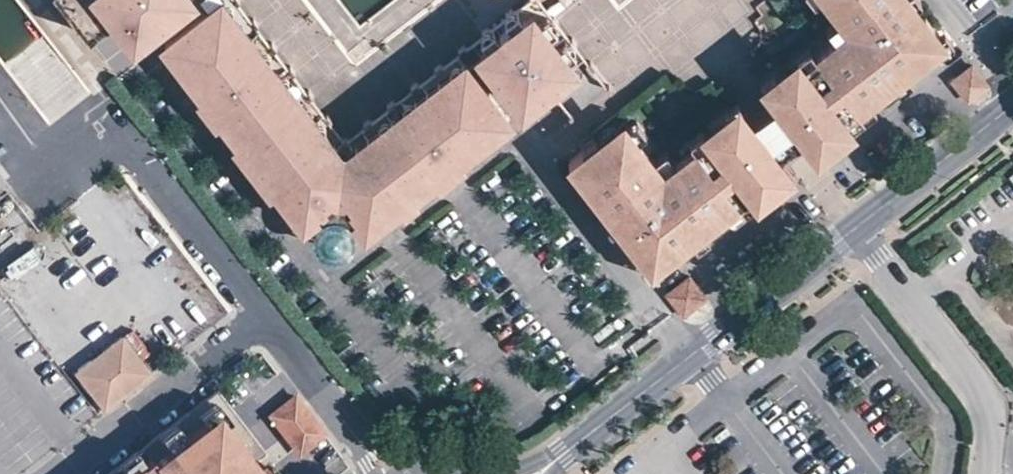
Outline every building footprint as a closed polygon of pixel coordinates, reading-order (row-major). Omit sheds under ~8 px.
[(89,34),(112,16),(124,8),(141,28),(178,0),(63,0),(89,34)] [(222,0),(220,0),(207,10),(165,41),(185,67),(197,57),(212,75),(198,85),(203,91),(223,116),(239,136),(277,186),(296,211),(307,203),(315,214),(321,209),(323,211),(351,215),(356,219),(366,211),(374,222),(399,203),(411,194),(435,176),(460,158),(466,153),(457,141),(473,129),(483,140),(510,120),(466,62),(341,157),(222,0)] [(220,0),(199,0),(207,10),(220,0)] [(341,157),(466,62),(456,50),(344,135),(241,0),(222,0),(341,157)] [(470,39),(480,52),(532,12),(572,64),(584,54),(543,0),(520,0),(470,39)] [(907,0),(825,0),(837,15),(847,28),(833,38),(814,53),(817,57),(803,68),(800,64),(778,81),(784,89),(770,100),(772,103),(799,137),(804,144),(818,133),(821,137),(844,119),(856,110),(869,100),(892,82),(889,79),(902,68),(897,62),(894,57),(905,48),(902,44),(904,32),(921,18),(913,8),(907,0)] [(913,8),(922,1),(921,0),(907,0),(913,8)] [(124,8),(112,16),(128,37),(141,28),(124,8)] [(532,12),(480,52),(520,104),(572,64),(532,12)] [(847,28),(837,15),(824,25),(833,38),(847,28)] [(938,33),(925,16),(921,18),(904,32),(902,44),(905,48),(910,53),(917,63),(937,47),(940,52),(953,43),(943,29),(938,33)] [(814,53),(808,45),(794,56),(800,64),(803,68),(817,57),(814,53)] [(910,53),(905,48),(894,57),(897,62),(910,53)] [(800,64),(794,56),(772,73),(778,81),(800,64)] [(185,67),(198,85),(212,75),(197,57),(185,67)] [(572,64),(520,104),(530,118),(583,78),(572,64)] [(987,86),(971,65),(952,81),(968,101),(987,86)] [(912,81),(902,68),(889,79),(892,82),(898,91),(912,81)] [(784,89),(778,81),(772,73),(758,84),(770,100),(784,89)] [(217,121),(223,116),(203,91),(197,95),(217,121)] [(750,115),(738,99),(726,108),(732,116),(738,124),(750,115)] [(875,109),(869,100),(856,110),(863,118),(875,109)] [(799,137),(772,103),(762,110),(789,145),(799,137)] [(732,116),(726,108),(704,125),(710,133),(732,116)] [(789,145),(762,110),(753,118),(780,153),(789,145)] [(863,118),(856,110),(844,119),(851,128),(863,118)] [(663,169),(653,157),(640,140),(636,143),(626,130),(605,147),(591,158),(584,148),(569,160),(613,218),(624,232),(628,229),(636,240),(653,226),(664,229),(667,233),(679,224),(683,229),(687,235),(701,224),(704,228),(727,210),(739,201),(751,191),(774,174),(771,170),(784,159),(780,153),(750,115),(738,124),(732,116),(710,133),(713,137),(699,148),(696,144),(676,159),(663,169)] [(851,128),(844,119),(821,137),(828,146),(851,128)] [(650,133),(640,120),(626,130),(636,143),(640,140),(650,133)] [(710,133),(704,125),(690,136),(696,144),(699,148),(713,137),(710,133)] [(466,153),(483,140),(473,129),(457,141),(466,153)] [(821,137),(818,133),(804,144),(814,156),(828,146),(821,137)] [(605,147),(595,134),(581,145),(584,148),(591,158),(605,147)] [(272,190),(277,186),(239,136),(233,140),(272,190)] [(676,159),(667,146),(653,157),(663,169),(676,159)] [(464,164),(460,158),(435,176),(440,182),(464,164)] [(794,172),(784,159),(771,170),(774,174),(781,182),(794,172)] [(781,182),(774,174),(751,191),(758,200),(781,182)] [(758,200),(751,191),(739,201),(745,210),(758,200)] [(416,200),(411,194),(399,203),(403,210),(416,200)] [(745,210),(739,201),(727,210),(733,219),(745,210)] [(304,222),(315,214),(307,203),(296,211),(304,222)] [(354,223),(351,215),(323,211),(319,214),(317,216),(315,219),(314,224),(315,231),(316,236),(319,242),(323,245),(329,249),(339,249),(349,244),(353,240),(355,232),(354,223)] [(364,230),(374,222),(366,211),(356,219),(364,230)] [(624,232),(613,218),(608,222),(619,236),(624,232)] [(683,229),(679,224),(667,233),(671,238),(683,229)] [(710,237),(704,228),(701,224),(687,235),(697,247),(710,237)] [(671,238),(667,233),(664,229),(653,226),(636,240),(632,243),(645,260),(640,264),(651,277),(663,268),(659,263),(678,248),(671,238)] [(708,297),(691,275),(668,293),(685,315),(708,297)] [(105,415),(152,379),(123,341),(76,377),(105,415)] [(326,430),(295,389),(266,411),(298,452),(326,430)] [(256,459),(263,453),(215,390),(107,473),(268,473),(256,459)]
